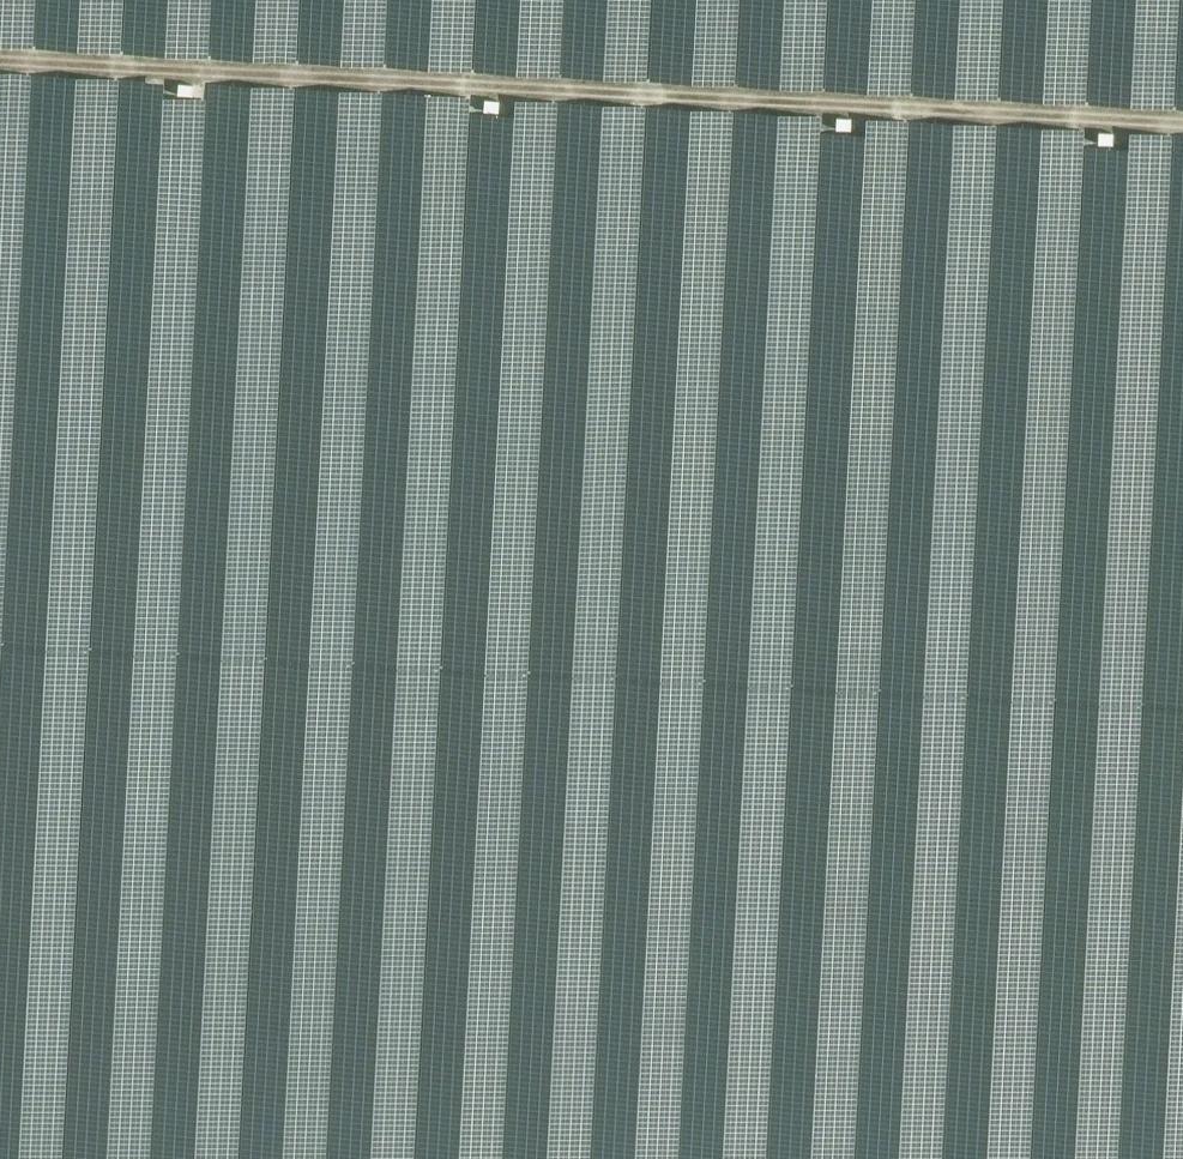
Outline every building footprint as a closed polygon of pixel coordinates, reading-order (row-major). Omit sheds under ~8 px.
[(189,237),(169,243),(177,265),(196,259),(189,237)]
